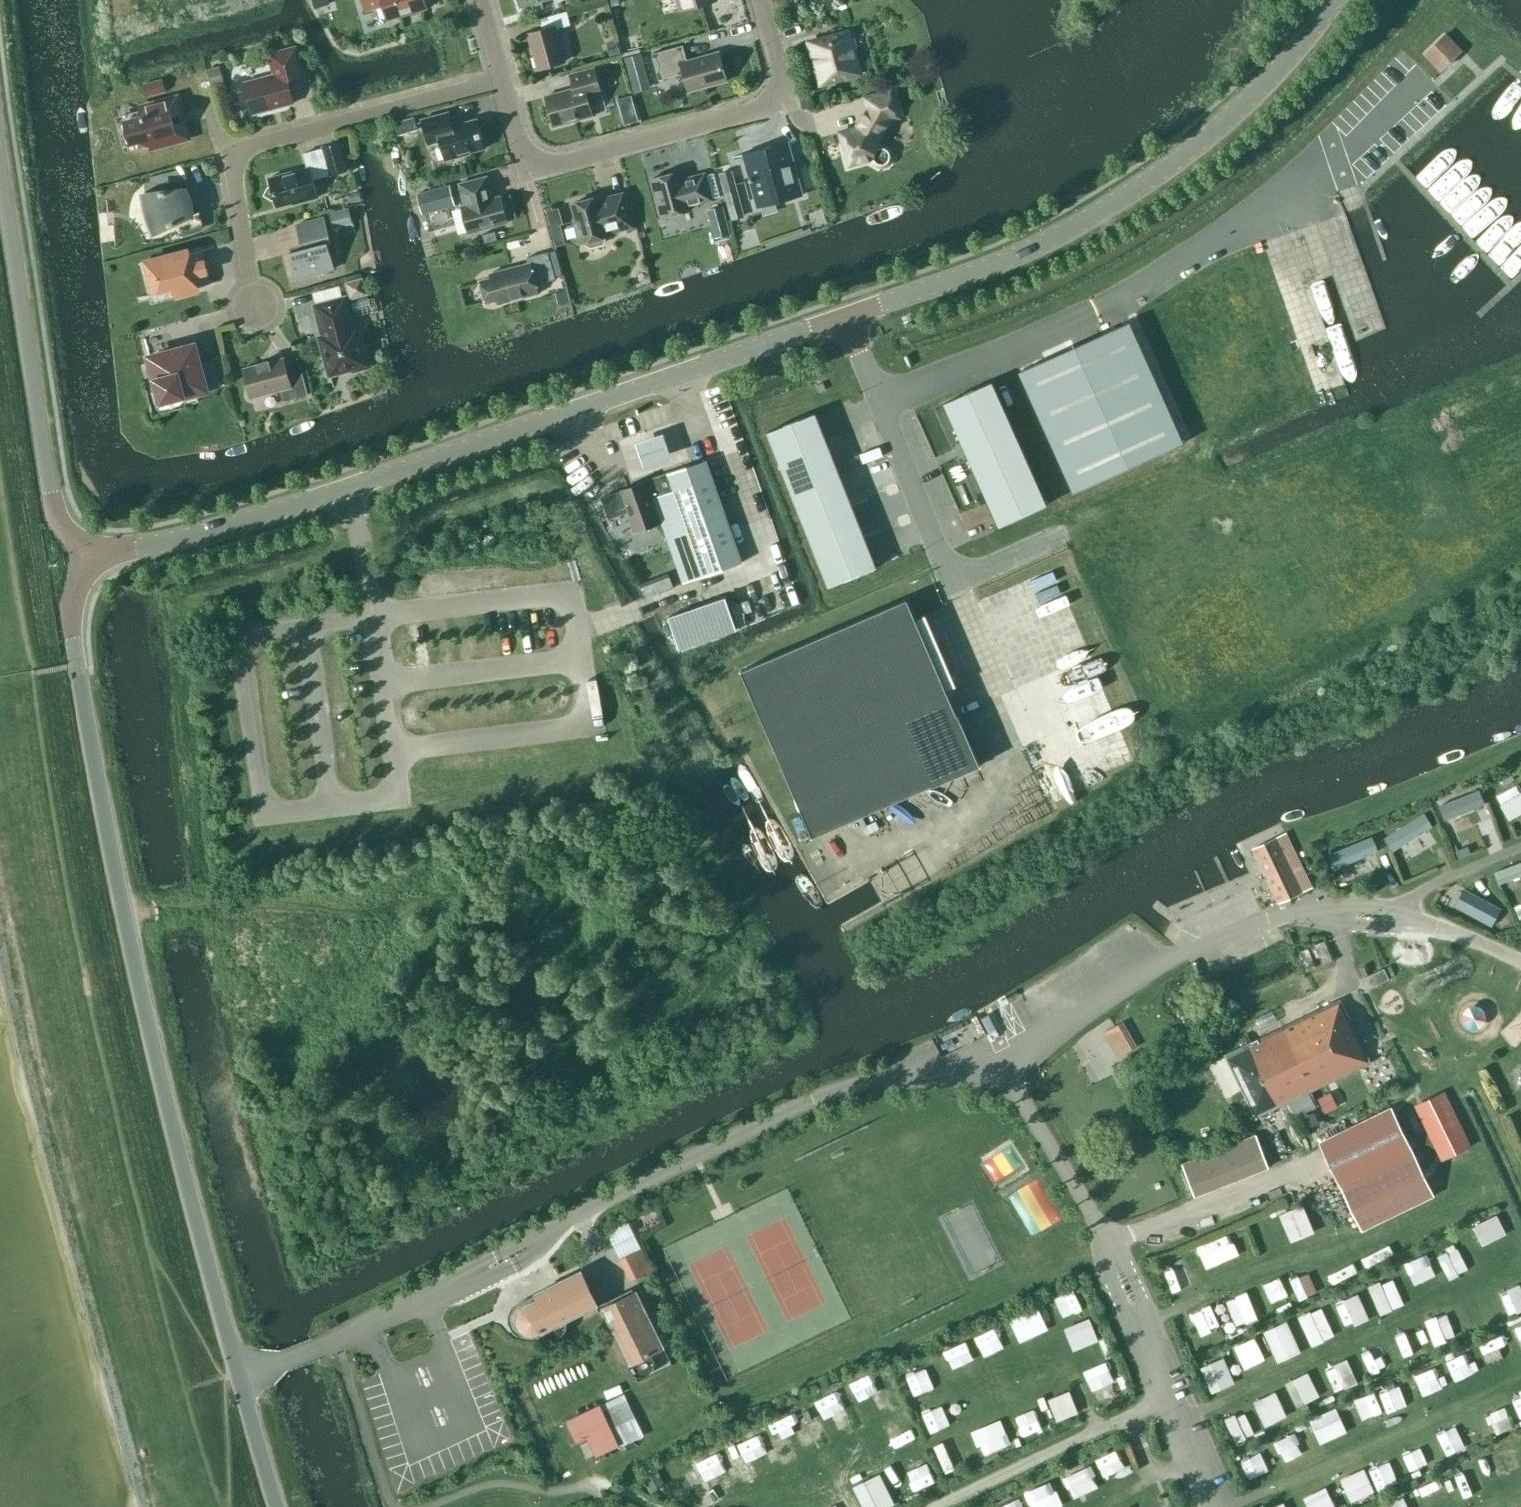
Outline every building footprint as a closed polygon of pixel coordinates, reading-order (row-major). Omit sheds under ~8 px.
[(314,8),(329,4),(328,0),(312,0),(314,8)] [(428,9),(426,0),(362,0),(365,12),(382,8),(386,21),(428,9)] [(680,10),(714,0),(677,0),(680,10)] [(569,25),(566,11),(539,19),(542,29),(527,33),(537,69),(563,61),(554,29),(569,25)] [(854,55),(848,30),(827,36),(828,38),(808,43),(815,69),(817,68),(821,81),(840,76),(840,78),(861,73),(856,55),(854,55)] [(1446,34),(1424,55),(1440,72),(1463,52),(1446,34)] [(619,52),(616,40),(603,43),(607,55),(619,52)] [(687,91),(726,81),(718,52),(686,60),(682,45),(651,54),(658,80),(682,73),(687,91)] [(274,74),(244,82),(252,114),(293,103),(285,76),(300,72),(301,77),(302,77),(294,48),(268,54),(274,74)] [(645,72),(640,56),(629,60),(634,75),(645,72)] [(222,82),(218,65),(206,68),(211,85),(222,82)] [(600,93),(593,68),(569,75),(573,89),(545,96),(553,126),(591,115),(586,97),(600,93)] [(165,91),(161,78),(141,83),(145,96),(165,91)] [(871,159),(871,162),(879,167),(887,164),(891,157),(889,149),(881,145),(878,146),(876,138),(879,137),(886,124),(885,120),(898,117),(891,90),(863,97),(865,101),(868,101),(873,119),(857,123),(855,128),(838,132),(848,165),(871,159)] [(185,137),(175,98),(138,108),(141,120),(130,122),(134,138),(149,147),(185,137)] [(447,112),(421,119),(428,144),(439,141),(444,160),(460,155),(460,154),(484,148),(476,119),(451,126),(447,112)] [(397,134),(417,129),(414,117),(394,123),(397,134)] [(307,167),(268,178),(276,206),(300,200),(301,201),(316,197),(311,179),(329,174),(346,170),(338,142),(321,146),(322,148),(303,153),(307,167)] [(770,146),(742,154),(752,191),(770,186),(775,202),(802,195),(790,151),(773,156),(770,146)] [(737,189),(731,169),(718,172),(723,192),(737,189)] [(681,179),(679,171),(650,178),(655,195),(653,196),(659,218),(689,210),(688,206),(712,200),(704,173),(681,179)] [(491,198),(486,176),(458,183),(464,205),(460,206),(468,233),(506,222),(499,195),(491,198)] [(428,190),(423,192),(416,193),(418,201),(421,213),(455,204),(450,185),(431,190),(428,190)] [(187,190),(185,188),(144,192),(144,202),(146,210),(147,215),(150,223),(154,232),(176,222),(180,234),(201,228),(199,213),(199,210),(198,207),(197,204),(195,200),(194,198),(192,195),(189,192),(187,190)] [(623,192),(600,198),(599,196),(571,204),(574,218),(572,219),(579,243),(585,241),(586,244),(590,247),(602,244),(604,240),(603,237),(610,235),(609,233),(632,227),(623,192)] [(355,193),(353,193),(348,194),(349,202),(360,201),(359,193),(355,193)] [(730,198),(730,218),(741,218),(741,198),(730,198)] [(725,215),(725,212),(723,205),(721,206),(707,210),(710,222),(725,218),(726,218),(725,215)] [(352,222),(348,207),(328,213),(332,227),(352,222)] [(563,224),(559,208),(546,210),(550,227),(563,224)] [(288,253),(295,278),(333,268),(326,244),(330,243),(323,217),(296,224),(302,249),(288,253)] [(150,263),(159,296),(209,283),(201,250),(150,263)] [(555,279),(548,252),(527,258),(528,262),(489,273),(489,275),(478,278),(484,302),(496,299),(497,305),(539,294),(536,284),(555,279)] [(366,294),(361,276),(344,281),(349,299),(366,294)] [(562,291),(558,292),(554,293),(558,305),(569,302),(566,290),(562,291)] [(353,327),(344,296),(313,305),(322,336),(318,337),(328,375),(351,369),(352,371),(370,367),(365,348),(363,349),(356,326),(353,327)] [(1183,443),(1129,322),(1019,371),(1073,492),(1183,443)] [(193,345),(148,357),(154,379),(143,381),(152,415),(186,406),(183,396),(205,390),(193,345)] [(283,401),(307,395),(304,382),(290,385),(283,357),(242,368),(250,398),(280,390),(283,401)] [(998,526),(1046,505),(991,382),(943,403),(998,526)] [(826,444),(814,413),(767,431),(779,463),(826,444)] [(661,431),(632,442),(637,454),(641,467),(670,456),(666,444),(661,431)] [(826,444),(779,463),(791,493),(838,475),(826,444)] [(741,562),(705,460),(600,497),(608,519),(627,513),(634,531),(659,522),(658,521),(671,516),(680,540),(690,536),(703,575),(741,562)] [(838,475),(791,493),(803,524),(851,505),(838,475)] [(851,505),(803,524),(815,555),(863,536),(851,505)] [(863,536),(815,555),(828,586),(875,567),(863,536)] [(956,714),(906,599),(739,671),(811,837),(979,765),(957,714),(956,714)] [(1520,813),(1520,786),(1519,782),(1496,793),(1508,819),(1520,813)] [(1442,827),(1477,811),(1470,796),(1435,812),(1442,827)] [(1384,834),(1394,851),(1435,829),(1426,812),(1384,834)] [(1278,903),(1310,887),(1284,832),(1252,847),(1278,903)] [(1329,851),(1337,870),(1379,853),(1372,834),(1329,851)] [(1520,878),(1520,860),(1494,870),(1500,886),(1520,878)] [(1492,925),(1502,905),(1464,886),(1454,905),(1492,925)] [(1323,940),(1313,945),(1322,965),(1332,960),(1323,940)] [(1387,979),(1383,968),(1364,976),(1369,987),(1387,979)] [(1307,1092),(1371,1062),(1348,1016),(1344,1018),(1335,1000),(1224,1055),(1256,1117),(1287,1101),(1294,1116),(1315,1106),(1307,1092)] [(1122,1022),(1103,1033),(1117,1055),(1135,1044),(1122,1022)] [(1469,1145),(1442,1091),(1413,1105),(1440,1159),(1469,1145)] [(1340,1186),(1412,1151),(1391,1107),(1318,1143),(1340,1186)] [(1310,1113),(1305,1116),(1301,1118),(1305,1128),(1318,1122),(1313,1112),(1310,1113)] [(1269,1167),(1256,1134),(1181,1163),(1195,1195),(1269,1167)] [(1010,1146),(985,1160),(1000,1187),(1025,1173),(1010,1146)] [(1432,1193),(1412,1151),(1340,1186),(1360,1228),(1432,1193)] [(1009,1196),(1027,1241),(1051,1232),(1033,1186),(1009,1196)] [(1303,1204),(1278,1214),(1291,1244),(1316,1234),(1303,1204)] [(654,1208),(632,1218),(640,1235),(662,1226),(654,1208)] [(1472,1226),(1482,1246),(1507,1234),(1497,1214),(1472,1226)] [(1197,1245),(1206,1269),(1238,1257),(1230,1233),(1197,1245)] [(1437,1254),(1448,1282),(1469,1273),(1457,1245),(1437,1254)] [(640,1248),(618,1257),(628,1281),(650,1271),(640,1248)] [(688,1262),(729,1360),(729,1267),(721,1248),(688,1262)] [(1412,1277),(1432,1267),(1425,1254),(1405,1264),(1412,1277)] [(1160,1268),(1172,1297),(1191,1289),(1179,1260),(1160,1268)] [(597,1303),(580,1271),(535,1293),(538,1299),(525,1305),(520,1309),(517,1315),(517,1322),(520,1328),(525,1332),(531,1333),(538,1332),(597,1303)] [(1280,1276),(1262,1284),(1271,1303),(1288,1295),(1280,1276)] [(1289,1283),(1298,1300),(1307,1296),(1299,1278),(1289,1283)] [(1370,1289),(1381,1315),(1404,1305),(1393,1279),(1370,1289)] [(1520,1312),(1520,1289),(1520,1286),(1500,1294),(1509,1316),(1520,1312)] [(663,1346),(635,1290),(603,1306),(630,1362),(663,1346)] [(1063,1295),(1073,1318),(1082,1314),(1072,1291),(1063,1295)] [(1236,1327),(1258,1318),(1248,1292),(1226,1301),(1236,1327)] [(1359,1293),(1339,1299),(1348,1328),(1368,1322),(1359,1293)] [(1321,1306),(1299,1317),(1313,1347),(1335,1337),(1321,1306)] [(1010,1318),(1020,1341),(1044,1331),(1033,1308),(1010,1318)] [(338,1313),(327,1318),(331,1326),(341,1321),(338,1313)] [(1434,1344),(1455,1337),(1447,1313),(1426,1320),(1434,1344)] [(1064,1328),(1073,1351),(1098,1341),(1089,1318),(1064,1328)] [(1182,1326),(1191,1348),(1210,1340),(1202,1319),(1182,1326)] [(975,1334),(985,1355),(1004,1346),(994,1325),(975,1334)] [(961,1336),(943,1344),(949,1357),(967,1348),(961,1336)] [(1255,1336),(1234,1345),(1245,1370),(1266,1361),(1255,1336)] [(1479,1344),(1489,1364),(1506,1356),(1496,1336),(1479,1344)] [(1455,1372),(1470,1366),(1465,1354),(1450,1361),(1455,1372)] [(1209,1392),(1233,1386),(1226,1357),(1202,1363),(1209,1392)] [(1347,1358),(1325,1368),(1334,1389),(1357,1380),(1347,1358)] [(931,1390),(922,1362),(903,1368),(912,1396),(931,1390)] [(1414,1371),(1422,1392),(1442,1384),(1433,1363),(1414,1371)] [(1308,1371),(1286,1381),(1297,1406),(1320,1395),(1308,1371)] [(1115,1374),(1092,1382),(1100,1404),(1123,1396),(1115,1374)] [(1398,1381),(1377,1391),(1386,1411),(1407,1402),(1398,1381)] [(851,1429),(864,1424),(848,1387),(835,1392),(851,1429)] [(487,1403),(482,1389),(470,1393),(474,1407),(487,1403)] [(1275,1389),(1255,1399),(1267,1425),(1287,1415),(1275,1389)] [(1049,1396),(1055,1419),(1077,1413),(1071,1390),(1049,1396)] [(622,1393),(564,1416),(573,1439),(586,1434),(593,1453),(639,1434),(622,1393)] [(1353,1402),(1364,1426),(1382,1417),(1371,1394),(1353,1402)] [(1518,1420),(1520,1418),(1520,1402),(1511,1407),(1518,1420)] [(818,1446),(832,1438),(812,1403),(798,1411),(818,1446)] [(932,1432),(950,1427),(943,1405),(925,1411),(932,1432)] [(1309,1417),(1320,1442),(1348,1430),(1336,1405),(1309,1417)] [(1487,1414),(1492,1432),(1512,1427),(1507,1408),(1487,1414)] [(1019,1439),(1044,1428),(1036,1409),(1011,1419),(1019,1439)] [(1236,1437),(1253,1429),(1245,1413),(1228,1421),(1236,1437)] [(895,1448),(914,1440),(904,1417),(885,1425),(895,1448)] [(765,1425),(783,1462),(796,1456),(778,1419),(765,1425)] [(1445,1451),(1463,1443),(1455,1426),(1437,1434),(1445,1451)] [(1284,1460),(1303,1452),(1293,1431),(1275,1440),(1284,1460)] [(979,1440),(982,1453),(1007,1446),(1003,1433),(979,1440)] [(934,1442),(944,1463),(961,1456),(951,1434),(934,1442)] [(728,1442),(742,1482),(758,1477),(743,1436),(728,1442)] [(1412,1472),(1421,1467),(1411,1448),(1402,1453),(1412,1472)] [(1115,1449),(1096,1458),(1106,1481),(1125,1472),(1115,1449)] [(1263,1452),(1242,1458),(1248,1480),(1269,1474),(1263,1452)] [(1500,1481),(1519,1473),(1510,1452),(1492,1460),(1500,1481)] [(704,1455),(689,1464),(711,1498),(726,1489),(704,1455)] [(1451,1464),(1459,1489),(1478,1483),(1471,1458),(1451,1464)] [(1378,1488),(1396,1479),(1387,1459),(1369,1468),(1378,1488)] [(908,1466),(911,1486),(933,1481),(929,1462),(908,1466)] [(1073,1499),(1099,1487),(1088,1465),(1063,1476),(1073,1499)] [(1340,1477),(1351,1499),(1374,1488),(1364,1466),(1340,1477)] [(857,1490),(865,1506),(882,1506),(887,1505),(876,1481),(857,1490)] [(1034,1506),(1057,1506),(1049,1482),(1028,1489),(1034,1506)] [(1303,1495),(1309,1506),(1334,1506),(1336,1506),(1325,1484),(1303,1495)] [(1017,1497),(993,1506),(1021,1506),(1017,1497)] [(1385,1506),(1409,1506),(1404,1498),(1385,1506)]
